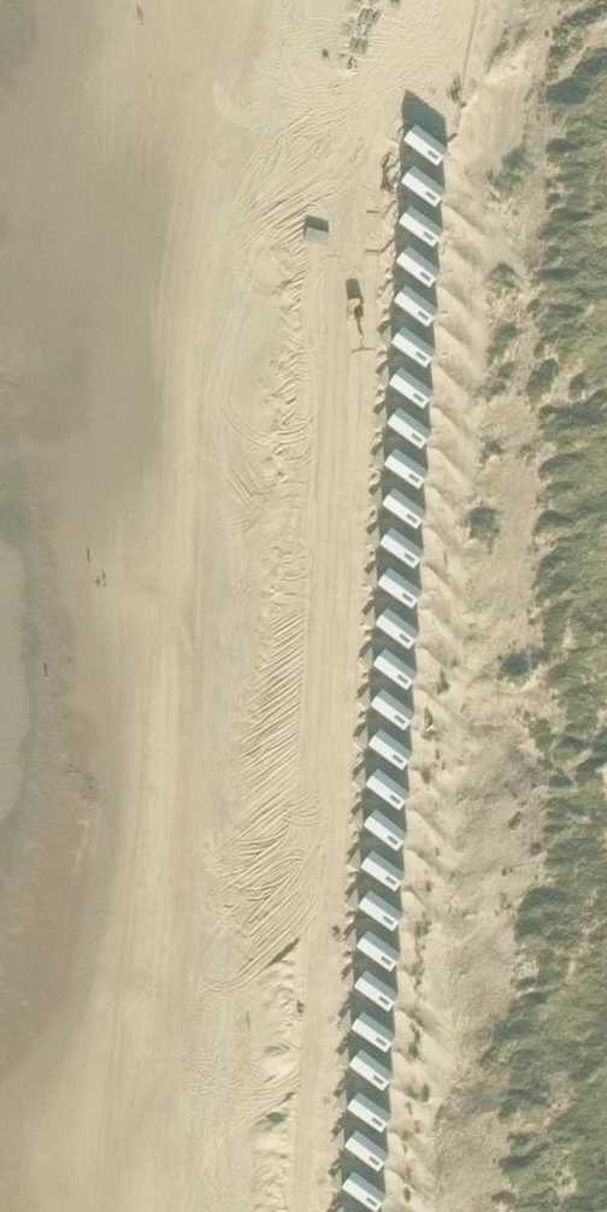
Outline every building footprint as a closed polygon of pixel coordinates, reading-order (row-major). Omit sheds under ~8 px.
[(489,217),(450,201),(442,220),(481,236),(489,217)] [(470,452),(431,436),(423,455),(463,471),(470,452)] [(468,491),(429,475),(421,494),(460,510),(468,491)] [(461,575),(422,559),(415,578),(454,594),(461,575)] [(459,613),(420,597),(412,615),(451,631),(459,613)] [(457,650),(417,634),(410,653),(449,669),(457,650)] [(454,690),(414,674),(407,692),(446,708),(454,690)] [(451,730),(412,714),(404,732),(443,748),(451,730)] [(448,769),(409,753),(401,772),(441,788),(448,769)] [(445,806),(406,790),(398,809),(438,825),(445,806)] [(443,844),(404,828),(396,847),(435,863),(443,844)] [(440,885),(401,869),(393,888),(432,904),(440,885)] [(437,925),(398,909),(390,928),(429,944),(437,925)] [(435,962),(395,946),(388,964),(427,980),(435,962)] [(431,1002),(392,986),(384,1005),(423,1021),(431,1002)] [(428,1039),(389,1023),(381,1042),(421,1058),(428,1039)] [(426,1079),(387,1064),(379,1082),(419,1098),(426,1079)] [(423,1123),(384,1107),(376,1126),(415,1142),(423,1123)] [(420,1171),(380,1155),(373,1174),(412,1190),(420,1171)] [(377,1200),(372,1211),(406,1211),(377,1200)]
